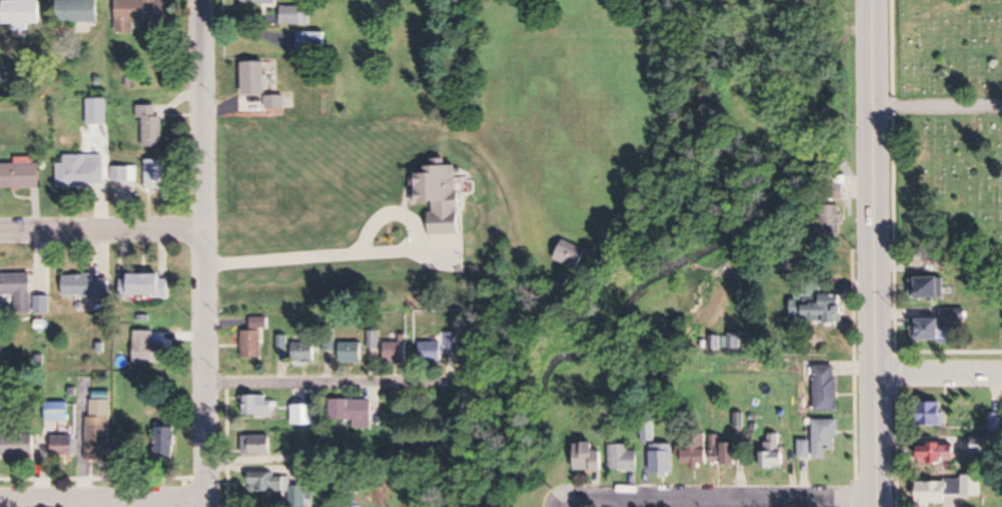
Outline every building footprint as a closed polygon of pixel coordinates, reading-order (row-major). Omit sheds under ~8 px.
[(7,22),(42,22),(42,0),(7,0),(7,22)] [(101,0),(59,0),(59,22),(101,22),(101,0)] [(118,28),(135,28),(135,21),(166,21),(166,0),(118,0),(118,28)] [(282,24),(311,24),(311,6),(282,6),(282,24)] [(299,50),(328,50),(328,32),(299,32),(299,50)] [(269,95),(269,61),(245,61),(245,95),(269,95)] [(164,147),(164,116),(160,116),(160,106),(138,106),(138,118),(145,118),(145,147),(164,147)] [(106,188),(106,155),(66,155),(66,164),(59,164),(59,188),(106,188)] [(167,160),(148,160),(148,189),(167,189),(167,160)] [(41,189),(41,162),(7,162),(7,189),(41,189)] [(138,167),(113,167),(113,183),(138,183),(138,167)] [(465,234),(464,167),(415,168),(415,203),(434,203),(435,235),(465,234)] [(842,204),(822,204),(822,237),(842,237),(842,204)] [(1,273),(2,296),(17,296),(18,313),(35,312),(34,273),(1,273)] [(64,275),(64,298),(112,298),(112,275),(64,275)] [(172,297),(172,275),(123,275),(123,297),(172,297)] [(913,277),(913,297),(945,297),(945,277),(913,277)] [(845,323),(847,291),(821,290),(821,284),(808,284),(808,294),(793,294),(793,314),(809,314),(809,322),(845,323)] [(913,318),(913,340),(946,340),(946,318),(913,318)] [(270,319),(254,319),(254,327),(270,327),(270,319)] [(156,331),(137,331),(137,363),(170,363),(170,342),(156,342),(156,331)] [(244,331),(244,358),(263,358),(263,331),(244,331)] [(379,331),(370,331),(370,348),(379,348),(379,331)] [(738,333),(729,333),(729,348),(738,348),(738,333)] [(336,350),(336,339),(326,339),(326,350),(336,350)] [(409,362),(409,341),(385,341),(385,362),(409,362)] [(318,363),(318,342),(295,342),(295,363),(318,363)] [(364,362),(364,342),(340,342),(340,362),(364,362)] [(444,342),(422,342),(422,361),(444,361),(444,342)] [(817,365),(817,411),(840,411),(840,365),(817,365)] [(276,395),(246,395),(246,415),(276,415),(276,395)] [(92,419),(112,419),(112,399),(92,399),(92,419)] [(334,399),(334,423),(374,423),(374,399),(334,399)] [(921,401),(921,425),(946,425),(946,401),(921,401)] [(304,424),(317,424),(317,403),(304,403),(304,424)] [(1001,431),(1001,424),(1001,414),(991,414),(991,431),(1001,431)] [(815,459),(829,459),(829,448),(840,448),(840,420),(815,420),(815,459)] [(112,427),(89,427),(89,461),(112,461),(112,427)] [(178,427),(158,427),(158,457),(178,457),(178,427)] [(37,433),(0,433),(0,456),(37,457),(37,433)] [(723,443),(723,434),(710,435),(682,436),(683,467),(741,465),(741,442),(723,443)] [(790,451),(782,451),(782,434),(772,434),(772,442),(764,442),(764,468),(790,468),(790,451)] [(994,435),(971,435),(971,456),(994,456),(994,435)] [(53,455),(76,455),(76,436),(53,436),(53,455)] [(250,454),(276,454),(276,436),(250,436),(250,454)] [(811,441),(801,441),(801,459),(811,459),(811,441)] [(606,471),(606,442),(576,442),(576,471),(606,471)] [(923,463),(959,463),(959,443),(923,443),(923,463)] [(631,444),(611,444),(611,471),(639,471),(639,450),(631,450),(631,444)] [(652,444),(652,473),(675,473),(675,444),(652,444)] [(294,474),(251,474),(251,492),(289,492),(289,506),(315,506),(315,486),(294,486),(294,474)] [(919,478),(919,505),(950,505),(950,496),(982,496),(982,479),(919,478)]
